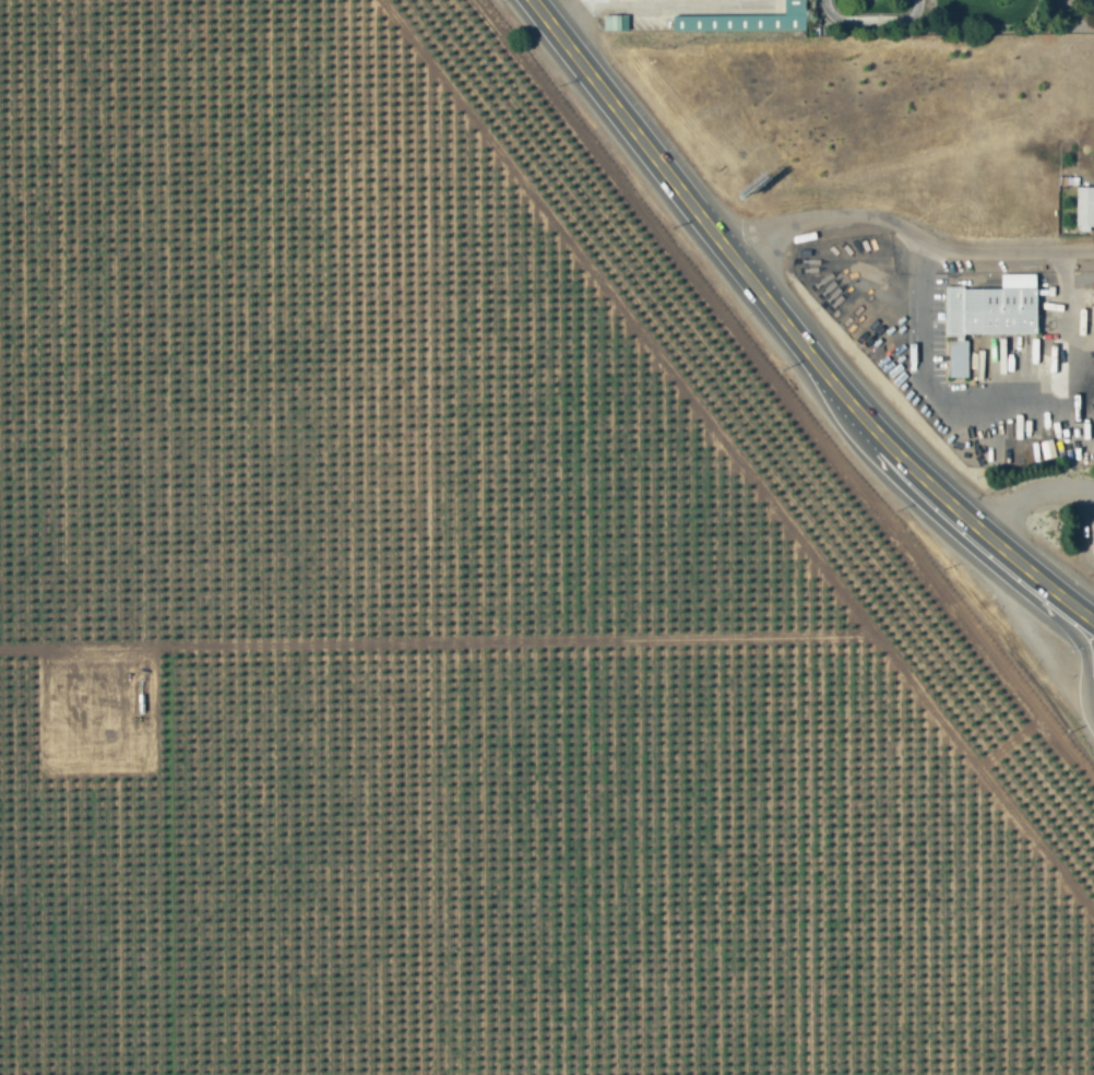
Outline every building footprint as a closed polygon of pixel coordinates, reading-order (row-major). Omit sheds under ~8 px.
[(806,31),(806,0),(785,0),(785,15),(673,16),(674,32),(806,31)] [(605,17),(605,31),(618,30),(618,17),(605,17)] [(1077,187),(1076,227),(1093,227),(1093,187),(1077,187)] [(948,378),(968,377),(967,334),(1037,333),(1037,288),(946,289),(948,378)]
